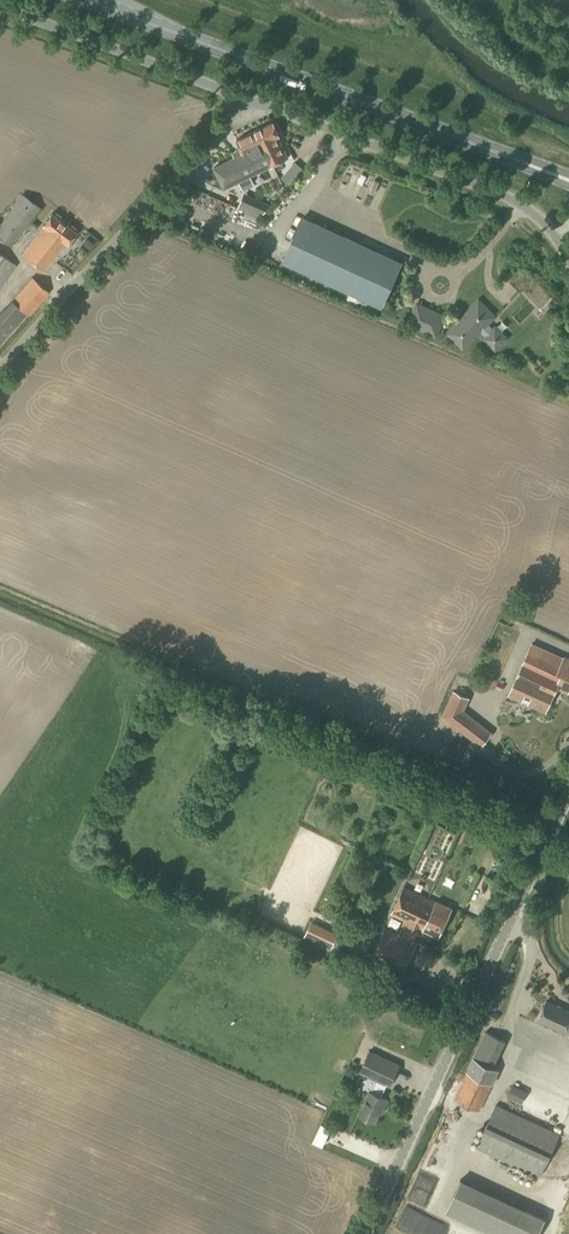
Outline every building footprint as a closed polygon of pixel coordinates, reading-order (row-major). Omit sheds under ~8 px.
[(236,140),(243,153),(214,167),(224,188),(267,168),(288,158),(278,137),(279,136),(272,122),(236,140)] [(288,170),(296,177),(302,169),(295,163),(288,170)] [(40,207),(22,193),(0,224),(0,238),(11,246),(40,207)] [(259,218),(271,205),(244,193),(238,208),(259,218)] [(66,244),(76,231),(51,213),(42,225),(43,226),(22,254),(44,270),(65,243),(66,244)] [(381,306),(401,263),(303,217),(283,261),(381,306)] [(16,265),(0,253),(0,287),(16,265)] [(519,291),(529,280),(517,269),(507,280),(519,291)] [(49,292),(32,277),(0,312),(0,340),(25,313),(28,315),(49,292)] [(493,327),(488,322),(493,316),(479,302),(448,333),(463,347),(479,331),(485,336),(482,339),(496,352),(509,338),(495,325),(493,327)] [(435,334),(443,317),(417,305),(409,322),(435,334)] [(531,644),(508,696),(521,701),(523,697),(530,700),(528,705),(545,712),(556,687),(567,692),(568,689),(568,659),(564,657),(563,658),(531,644)] [(481,746),(491,733),(463,712),(468,699),(454,693),(443,717),(481,746)] [(482,828),(487,813),(478,809),(472,824),(482,828)] [(440,889),(466,833),(433,818),(407,876),(415,880),(416,878),(440,889)] [(436,902),(403,886),(390,914),(403,920),(398,932),(385,926),(370,958),(404,972),(418,942),(415,940),(420,929),(423,930),(438,937),(452,908),(436,902)] [(338,947),(340,935),(311,930),(308,941),(338,947)] [(568,1024),(568,1012),(546,1001),(538,1019),(565,1032),(568,1024)] [(493,1085),(500,1070),(494,1067),(506,1040),(485,1031),(473,1057),(466,1072),(454,1098),(479,1111),(492,1084),(493,1085)] [(390,1087),(400,1065),(369,1050),(359,1073),(368,1077),(367,1078),(363,1079),(362,1083),(363,1086),(362,1089),(369,1092),(358,1114),(375,1122),(381,1110),(382,1110),(387,1100),(381,1096),(386,1085),(390,1087)] [(512,1085),(507,1096),(520,1103),(526,1091),(512,1085)] [(529,1114),(568,1129),(568,1120),(561,1117),(566,1103),(537,1092),(529,1114)] [(539,1177),(559,1134),(496,1105),(475,1148),(539,1177)] [(318,1132),(313,1141),(322,1146),(327,1137),(318,1132)] [(448,1210),(502,1233),(539,1233),(549,1213),(464,1175),(448,1210)]
